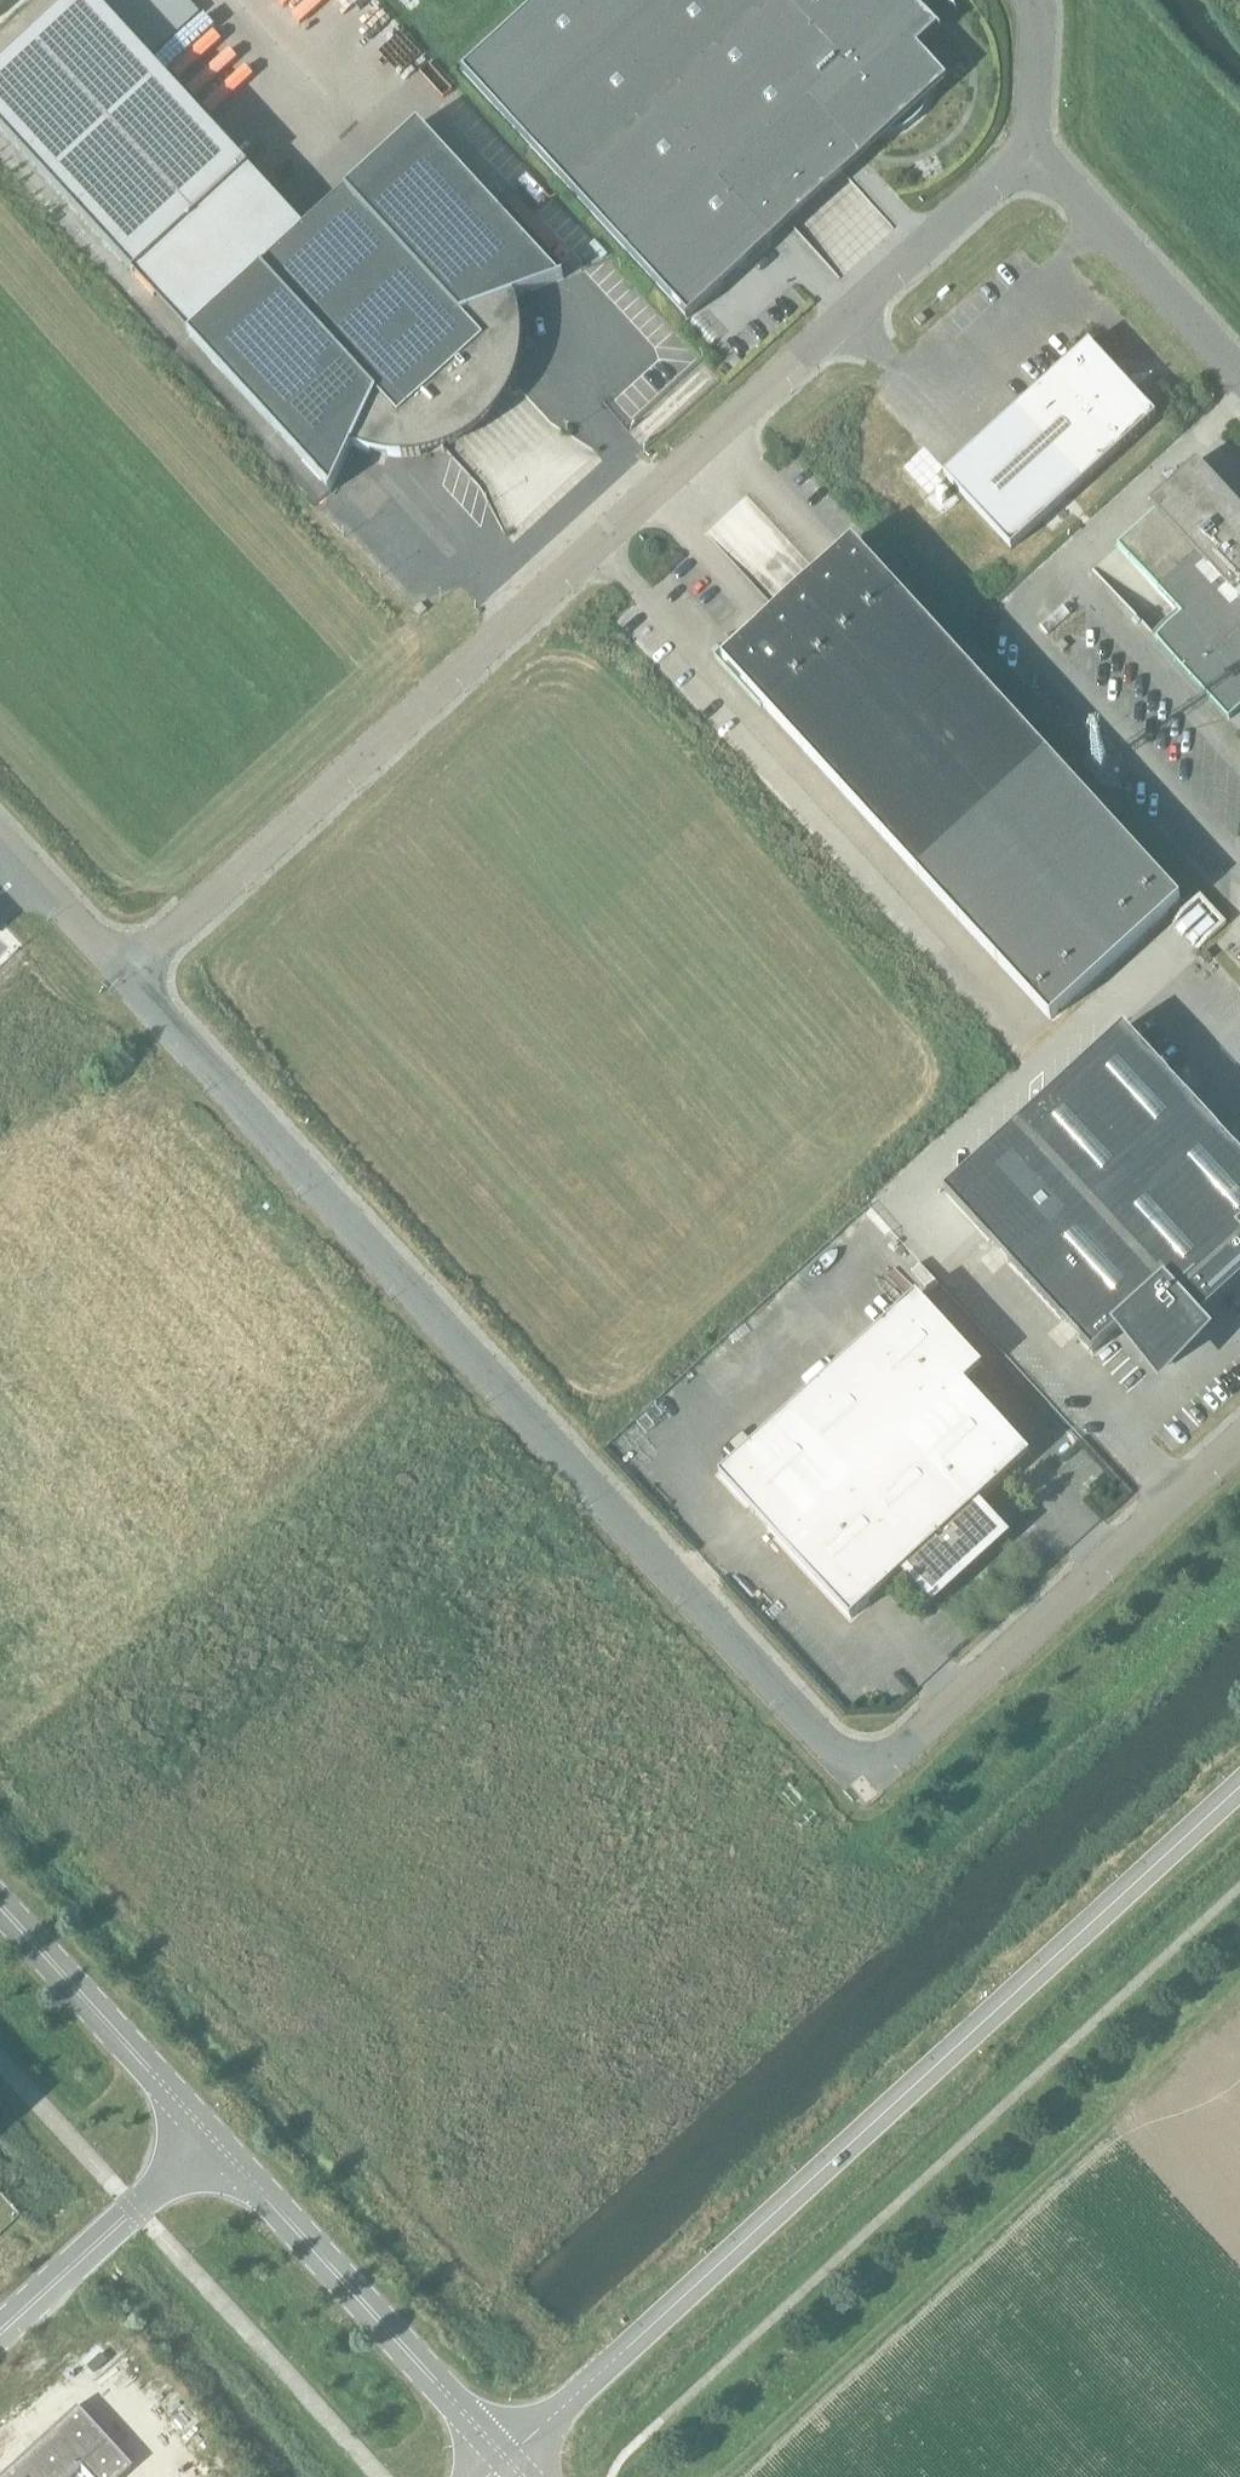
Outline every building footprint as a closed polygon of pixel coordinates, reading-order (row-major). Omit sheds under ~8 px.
[(0,69),(0,130),(134,277),(249,171),(147,59),(93,0),(75,0),(0,69)] [(11,0),(0,0),(0,10),(11,0)] [(463,74),(688,320),(773,242),(743,208),(842,117),(846,121),(852,126),(860,131),(866,133),(872,135),(879,136),(885,136),(891,134),(904,130),(909,127),(914,124),(918,119),(922,114),(926,109),(928,103),(930,99),(930,96),(931,86),(931,82),(930,74),(926,64),(923,59),(917,50),(900,32),(871,0),(543,0),(463,74)] [(418,126),(189,336),(330,491),(329,494),(330,495),(352,448),(361,451),(369,454),(379,456),(389,458),(398,459),(402,459),(415,458),(428,456),(440,453),(452,448),(463,442),(473,435),(483,428),(492,419),(500,409),(506,398),(512,387),(517,375),(520,362),(522,349),(522,337),(521,324),(519,311),(515,299),(564,281),(564,279),(560,281),(418,126)] [(944,477),(1012,551),(1156,418),(1134,394),(1141,388),(1134,380),(1127,386),(1089,344),(944,477)] [(1197,463),(1150,506),(1156,513),(1118,548),(1182,619),(1157,643),(1229,722),(1239,711),(1239,509),(1197,463)] [(750,626),(715,659),(761,709),(763,707),(920,879),(1051,1021),(1181,902),(1050,759),(853,544),(820,575),(757,633),(750,626)] [(944,1194),(1093,1355),(1126,1325),(1161,1364),(1181,1346),(1182,1346),(1196,1334),(1191,1329),(1239,1284),(1239,1156),(1124,1029),(944,1194)] [(719,1477),(851,1621),(906,1571),(907,1571),(907,1572),(933,1601),(1003,1537),(976,1508),(975,1507),(1030,1456),(965,1385),(983,1369),(917,1296),(719,1477)] [(2,2476),(71,2476),(80,2469),(87,2476),(122,2476),(131,2469),(76,2409),(2,2476)]
